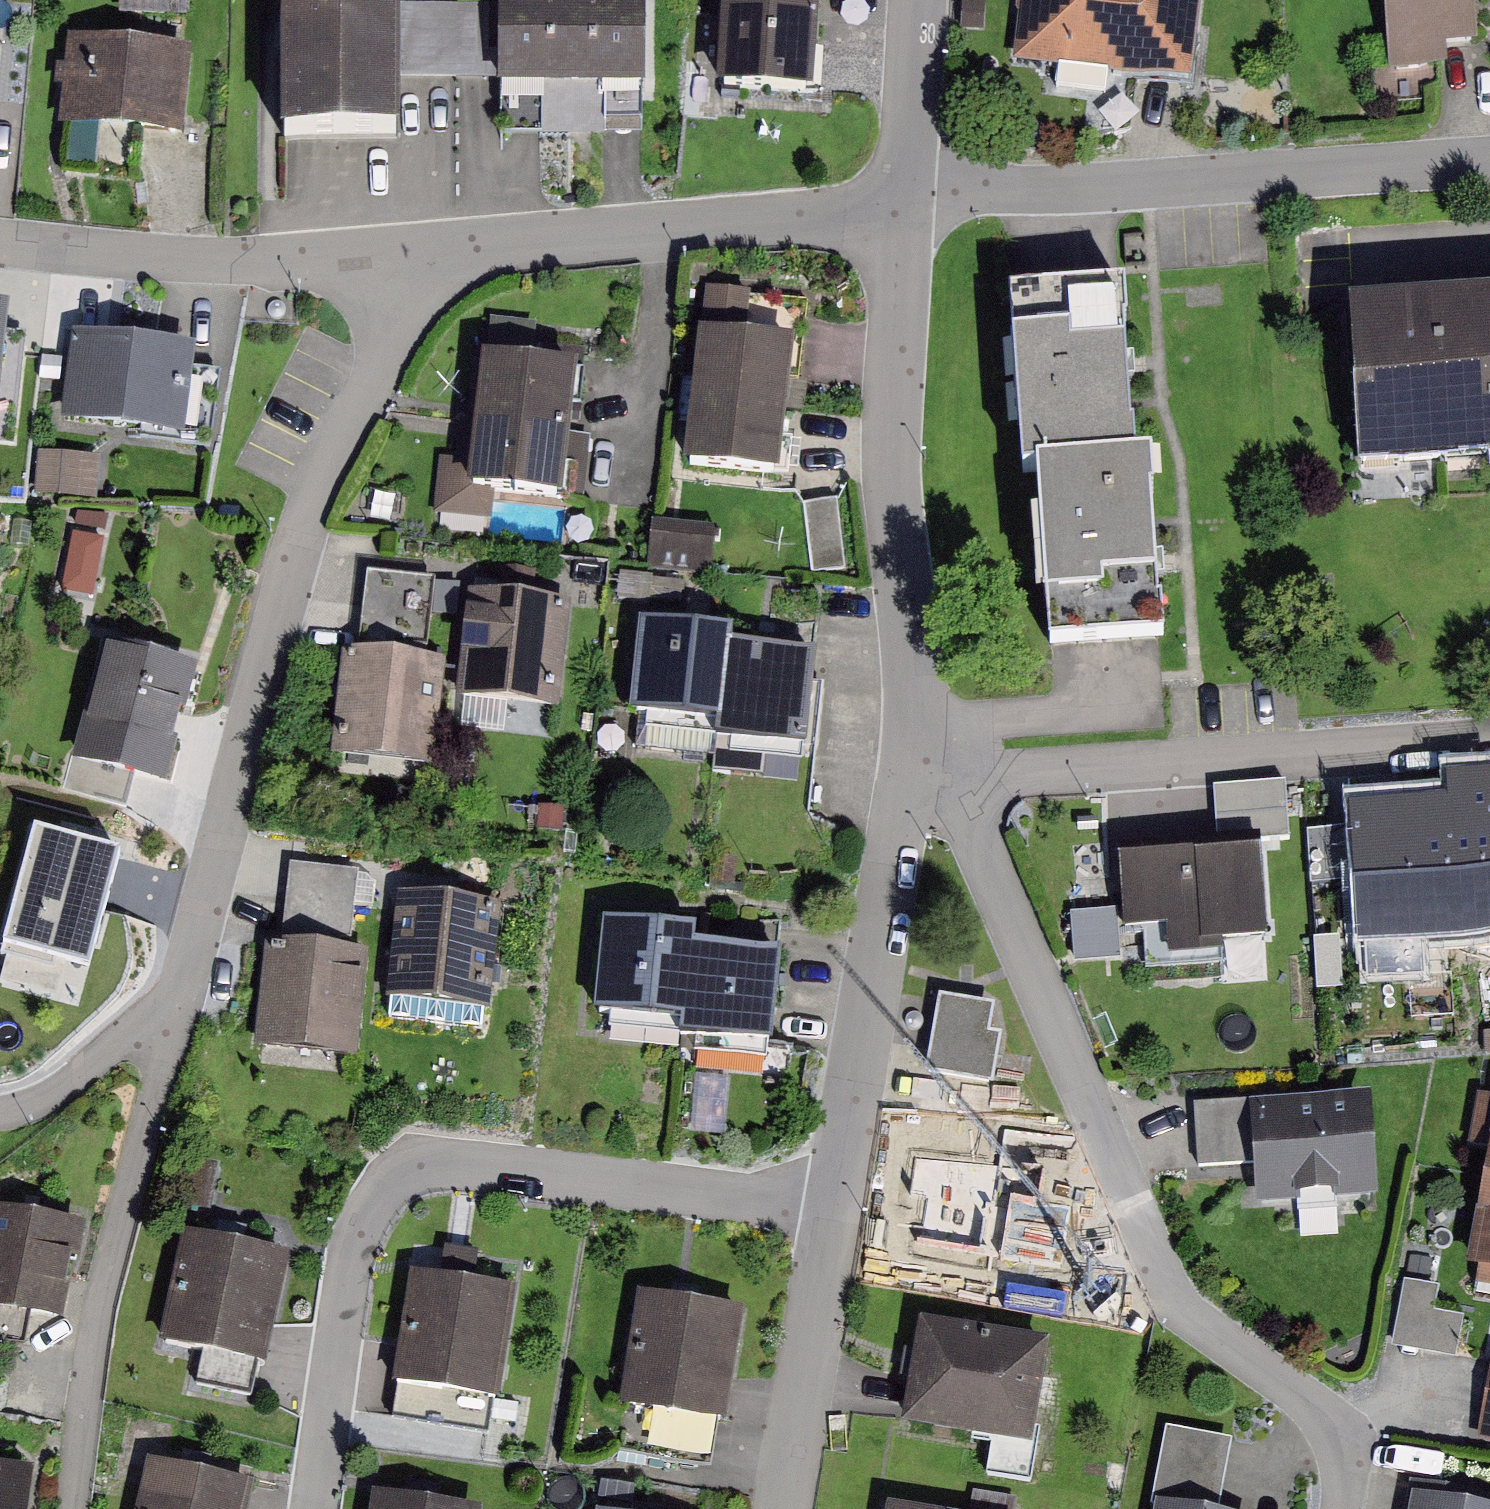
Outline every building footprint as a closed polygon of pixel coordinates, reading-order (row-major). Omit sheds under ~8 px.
[(115,19),(183,24),(184,0),(117,0),(115,19)] [(280,141),(400,141),(400,80),(400,3),(400,0),(281,0),(280,141)] [(498,3),(497,81),(497,90),(571,90),(572,0),(498,0),(498,3)] [(646,90),(646,0),(572,0),(571,90),(646,90)] [(701,92),(802,101),(810,0),(708,0),(701,92)] [(1011,68),(1182,86),(1191,0),(1018,0),(1011,68)] [(1387,73),(1443,68),(1441,55),(1472,52),(1467,0),(1380,0),(1387,73)] [(400,80),(497,81),(498,3),(400,3),(400,80)] [(192,51),(67,38),(58,125),(182,139),(192,51)] [(1125,288),(1009,296),(1022,473),(1035,472),(1137,465),(1135,432),(1130,432),(1123,326),(1127,326),(1125,288)] [(1365,450),(1393,448),(1394,461),(1445,457),(1444,446),(1485,443),(1486,452),(1489,452),(1489,306),(1356,315),(1365,450)] [(795,343),(699,332),(691,400),(787,411),(795,343)] [(190,356),(70,339),(57,429),(177,446),(190,356)] [(16,430),(22,354),(0,352),(0,428),(16,430)] [(473,432),(569,443),(577,368),(482,358),(473,432)] [(683,468),(779,480),(787,411),(691,400),(683,468)] [(569,443),(473,432),(470,461),(440,458),(433,515),(491,521),(494,502),(494,494),(562,502),(569,443)] [(97,463),(35,463),(35,504),(97,505),(97,463)] [(1035,472),(1048,649),(1052,649),(1157,641),(1164,641),(1161,604),(1157,604),(1149,497),(1154,497),(1152,464),(1137,465),(1035,472)] [(103,599),(106,518),(70,517),(67,598),(103,599)] [(714,534),(649,529),(645,577),(710,583),(714,534)] [(357,652),(427,659),(436,580),(365,573),(357,652)] [(572,603),(467,591),(455,699),(560,711),(572,603)] [(719,636),(633,626),(623,714),(704,723),(701,744),(794,754),(804,662),(717,653),(719,636)] [(191,667),(100,646),(72,764),(162,785),(191,667)] [(357,652),(341,650),(330,757),(434,768),(446,661),(427,659),(357,652)] [(1285,786),(1214,791),(1218,845),(1289,841),(1285,786)] [(1349,842),(1360,956),(1489,943),(1489,829),(1349,842)] [(1247,852),(1104,868),(1111,935),(1162,929),(1166,960),(1258,949),(1247,852)] [(279,944),(351,951),(360,872),(288,865),(279,944)] [(501,905),(398,894),(386,1001),(489,1013),(501,905)] [(686,1023),(693,955),(695,937),(695,933),(650,928),(603,923),(594,1013),(641,1018),(657,1020),(686,1023)] [(693,955),(682,1053),(769,1063),(771,1049),(780,964),(782,947),(695,937),(693,955)] [(279,944),(266,942),(254,1050),(356,1061),(368,953),(351,951),(279,944)] [(0,973),(0,1048),(54,1059),(70,988),(0,973)] [(995,1006),(939,997),(926,1074),(993,1085),(1001,1036),(990,1034),(995,1006)] [(1364,1096),(1241,1103),(1247,1204),(1370,1197),(1364,1096)] [(1457,1276),(1489,1283),(1489,1119),(1457,1276)] [(0,1211),(0,1314),(59,1326),(79,1226),(0,1211)] [(291,1256),(183,1233),(158,1347),(267,1370),(291,1256)] [(517,1291),(410,1274),(393,1388),(499,1405),(517,1291)] [(1439,1293),(1407,1286),(1392,1353),(1455,1367),(1465,1322),(1434,1315),(1439,1293)] [(744,1312),(637,1294),(619,1407),(726,1424),(744,1312)] [(1051,1344),(919,1322),(901,1428),(1033,1450),(1051,1344)] [(1477,1442),(1489,1444),(1489,1367),(1477,1442)] [(1167,1430),(1152,1508),(1220,1508),(1231,1444),(1167,1430)] [(147,1461),(136,1508),(249,1508),(255,1486),(147,1461)] [(0,1468),(0,1508),(28,1508),(33,1473),(0,1468)] [(371,1495),(369,1508),(467,1508),(371,1495)] [(1411,1496),(1409,1508),(1477,1508),(1411,1496)]
